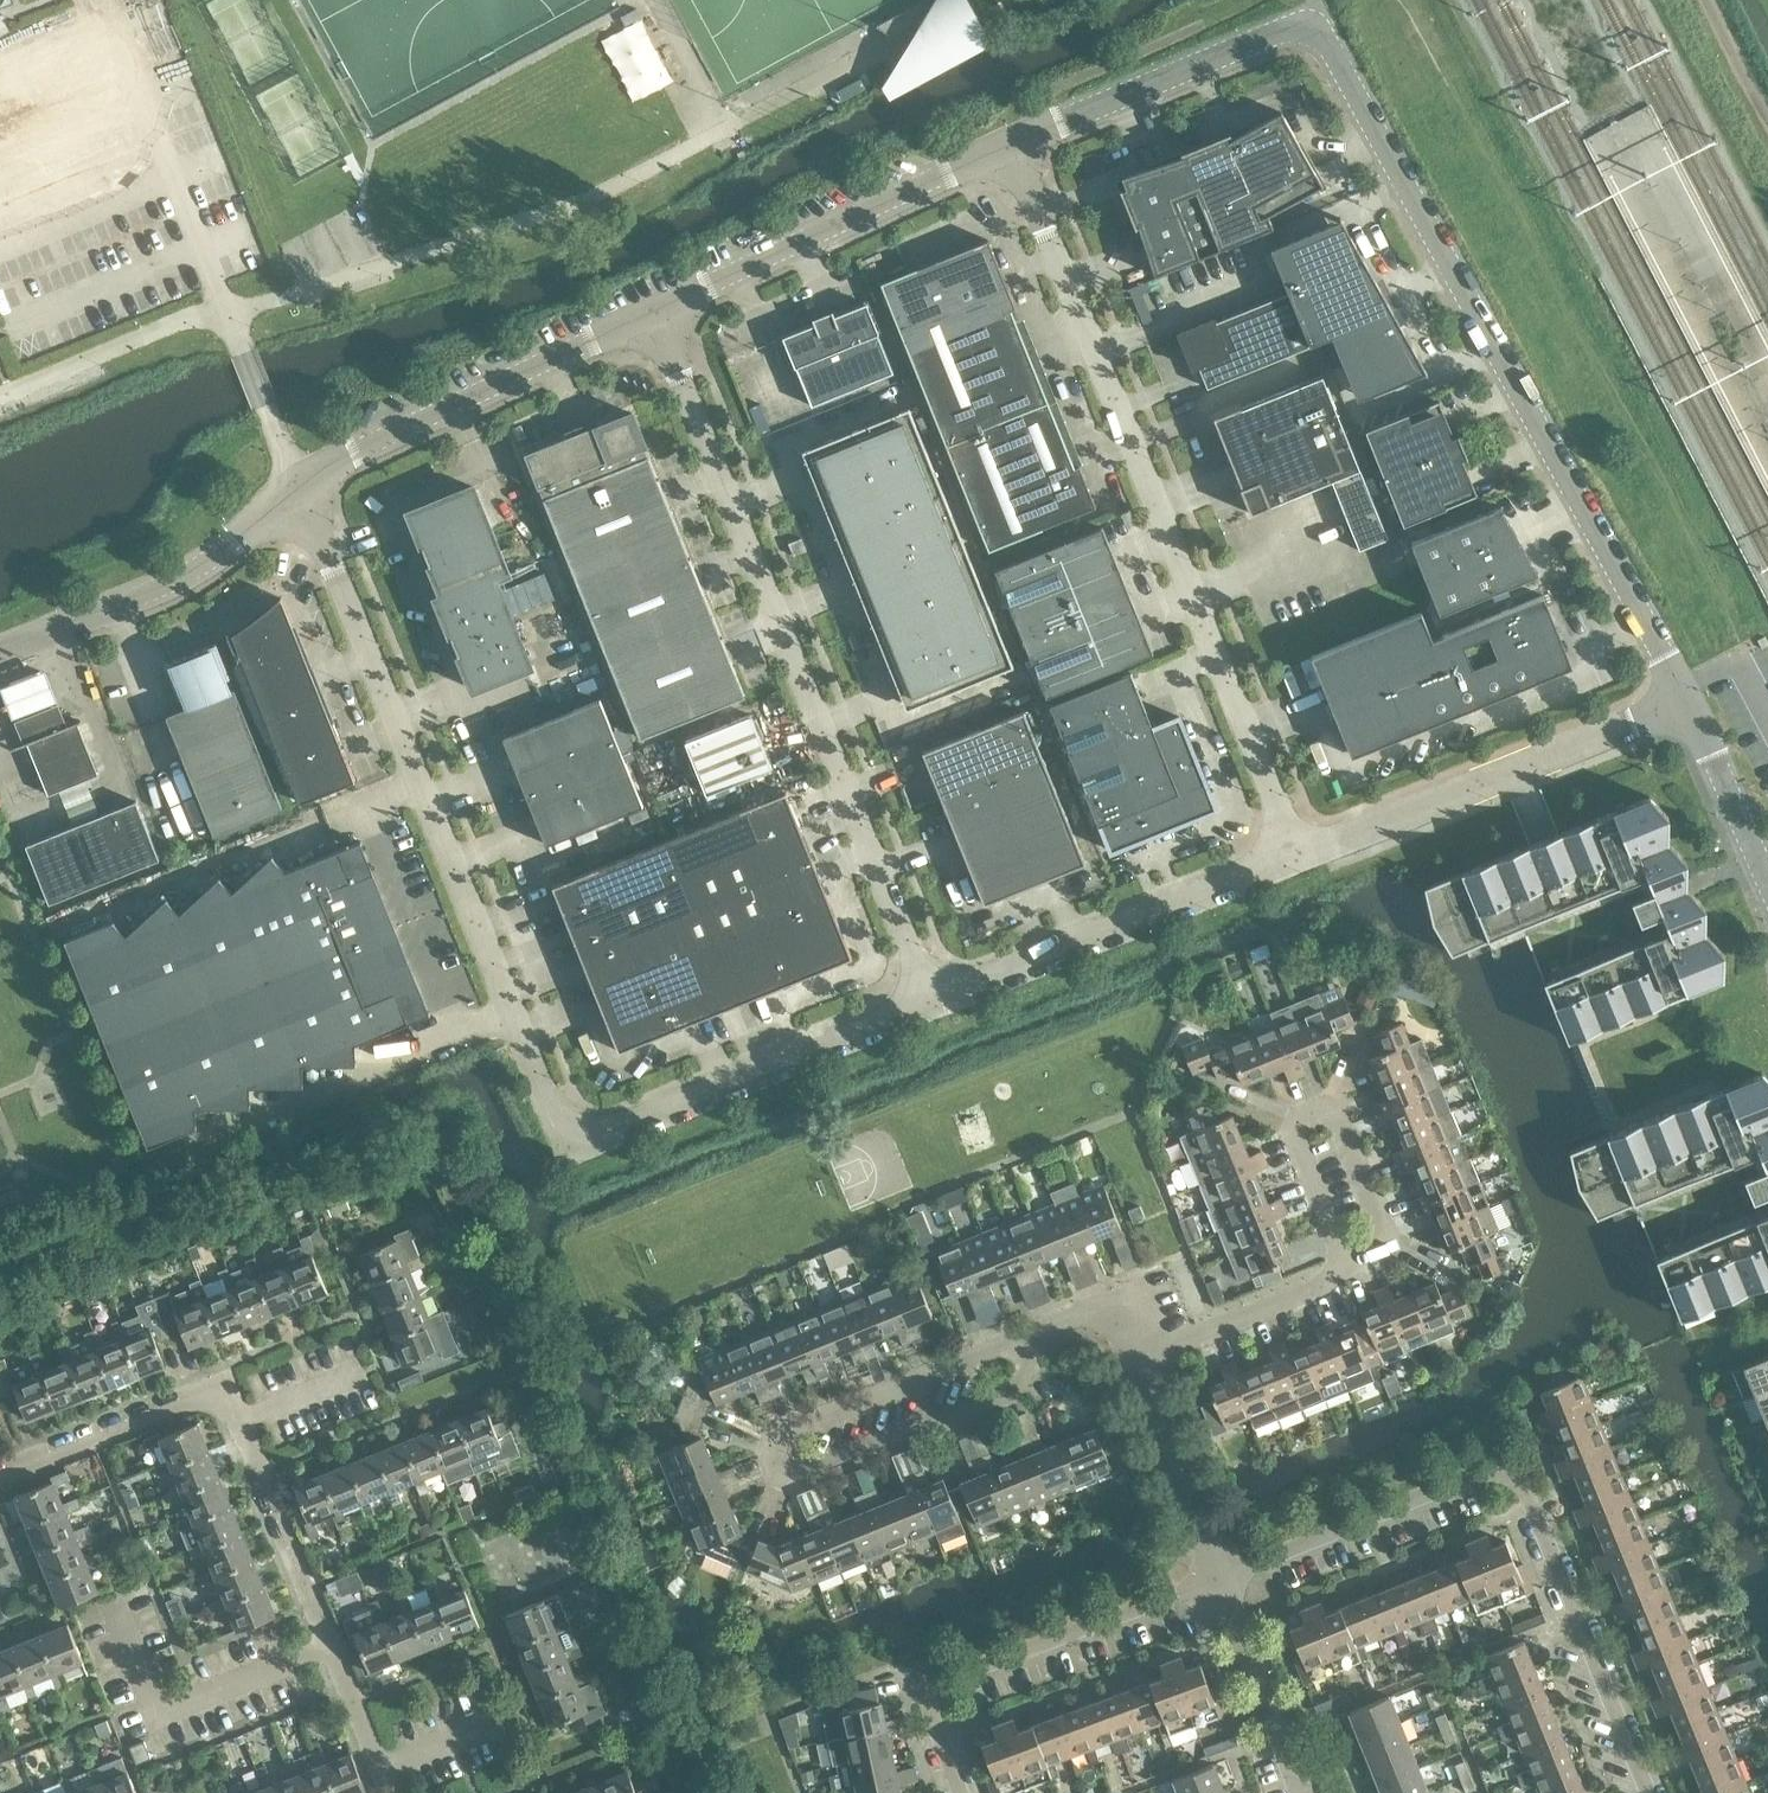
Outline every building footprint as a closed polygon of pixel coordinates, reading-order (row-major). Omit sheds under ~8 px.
[(883,87),(973,40),(952,0),(935,0),(892,72),(883,87)] [(1183,155),(1221,247),(1273,226),(1269,215),(1323,185),(1281,110),(1228,139),(1226,134),(1231,133),(1230,131),(1181,151),(1181,153),(1182,152),(1183,155)] [(1161,162),(1180,209),(1199,256),(1221,247),(1183,155),(1161,162)] [(1139,225),(1180,209),(1161,162),(1122,175),(1126,187),(1122,188),(1121,188),(1120,188),(1136,226),(1137,226),(1137,225),(1139,224),(1139,225)] [(1180,209),(1139,225),(1155,274),(1199,256),(1180,209)] [(1358,401),(1403,381),(1426,372),(1427,374),(1341,217),(1340,218),(1341,220),(1271,248),(1289,292),(1310,345),(1332,336),(1349,378),(1358,401)] [(881,282),(990,552),(1093,509),(1011,309),(1016,307),(1008,287),(1002,289),(995,269),(1000,267),(988,239),(881,282)] [(1215,321),(1213,317),(1178,332),(1193,367),(1199,364),(1208,386),(1310,345),(1289,292),(1215,321)] [(812,404),(894,371),(878,333),(879,332),(867,302),(783,336),(795,366),(796,366),(812,404)] [(1251,512),(1270,505),(1270,504),(1332,479),(1359,549),(1389,537),(1323,373),(1215,417),(1243,486),(1241,487),(1251,512)] [(1458,435),(1453,437),(1438,400),(1366,430),(1404,524),(1477,495),(1462,459),(1467,457),(1458,435)] [(909,407),(807,449),(859,577),(961,536),(909,407)] [(737,672),(734,665),(723,636),(721,637),(704,593),(705,592),(691,557),(689,557),(672,514),(673,513),(659,478),(657,478),(644,445),(645,444),(632,412),(605,423),(604,421),(524,453),(538,487),(539,487),(640,738),(745,695),(736,672),(737,672)] [(409,512),(410,514),(423,546),(430,564),(430,563),(443,595),(444,597),(494,577),(495,578),(508,572),(473,486),(409,512)] [(1411,542),(1440,612),(1539,572),(1502,505),(1411,542)] [(1046,695),(1153,652),(1142,623),(1114,554),(1102,525),(995,568),(1046,695)] [(911,705),(1013,664),(961,536),(859,577),(911,705)] [(794,555),(807,550),(802,537),(789,542),(794,555)] [(472,685),(473,688),(531,665),(530,662),(529,662),(495,578),(494,577),(444,597),(443,595),(437,598),(452,636),(459,653),(472,685)] [(1421,611),(1312,655),(1341,727),(1350,724),(1360,750),(1351,753),(1352,755),(1573,665),(1572,664),(1560,669),(1532,600),(1544,595),(1544,594),(1433,639),(1421,611)] [(303,651),(281,596),(264,610),(246,624),(233,633),(300,802),(355,780),(354,778),(355,778),(304,651),(303,651)] [(166,715),(215,836),(283,809),(234,688),(230,690),(226,679),(230,677),(216,643),(165,664),(179,698),(184,696),(188,707),(166,715)] [(1101,823),(1111,849),(1198,815),(1192,802),(1196,792),(1209,787),(1174,705),(1149,715),(1131,671),(1050,703),(1098,824),(1101,823)] [(45,674),(0,691),(0,694),(5,707),(11,723),(57,705),(51,689),(45,674)] [(517,770),(613,730),(600,698),(504,738),(517,770)] [(78,723),(81,722),(80,720),(63,727),(56,709),(20,724),(27,742),(9,749),(10,750),(28,743),(48,794),(98,774),(78,723)] [(944,802),(1044,761),(1024,710),(923,751),(944,802)] [(772,765),(751,714),(751,713),(750,713),(685,740),(707,792),(771,766),(772,766),(772,765)] [(529,800),(626,761),(613,730),(517,770),(529,800)] [(547,844),(643,805),(626,761),(529,800),(547,844)] [(984,902),(1085,862),(1044,761),(944,802),(984,902)] [(686,872),(800,826),(786,791),(672,837),(686,872)] [(1528,845),(1424,887),(1432,922),(1441,937),(1451,954),(1521,926),(1636,880),(1639,887),(1643,895),(1623,903),(1634,929),(1654,922),(1658,930),(1661,938),(1546,986),(1569,1041),(1684,994),(1723,978),(1723,951),(1705,932),(1705,906),(1696,897),(1686,886),(1686,874),(1686,860),(1668,841),(1668,814),(1649,795),(1559,832),(1542,839),(1528,845)] [(136,801),(26,845),(49,903),(159,859),(136,801)] [(722,1009),(852,956),(800,826),(686,872),(699,906),(684,913),(697,947),(722,1009)] [(699,906),(686,872),(672,837),(553,885),(581,954),(684,913),(699,906)] [(340,852),(362,843),(361,841),(286,871),(272,856),(234,892),(219,877),(181,913),(166,898),(127,935),(113,921),(65,940),(107,1043),(393,928),(370,871),(350,878),(340,852)] [(684,913),(581,954),(594,988),(697,947),(684,913)] [(197,1127),(196,1108),(250,1106),(250,1087),(303,1085),(302,1066),(356,1064),(355,1043),(430,1013),(429,1011),(407,1020),(396,992),(416,984),(393,928),(107,1043),(148,1147),(197,1127)] [(722,1009),(697,947),(594,988),(619,1050),(722,1009)] [(1295,1002),(1315,1053),(1340,1043),(1335,1030),(1355,1022),(1344,996),(1324,1004),(1319,992),(1295,1002)] [(1315,1053),(1295,1002),(1270,1011),(1275,1023),(1276,1023),(1298,1076),(1305,1073),(1299,1060),(1315,1053)] [(1380,1084),(1432,1062),(1422,1037),(1410,1042),(1401,1022),(1375,1033),(1383,1053),(1370,1058),(1380,1084)] [(1251,1033),(1267,1072),(1284,1066),(1289,1079),(1298,1076),(1276,1023),(1275,1023),(1251,1033)] [(1267,1072),(1251,1033),(1208,1050),(1203,1037),(1182,1046),(1193,1072),(1212,1064),(1218,1077),(1238,1069),(1243,1082),(1267,1072)] [(1377,1112),(1442,1086),(1432,1062),(1380,1084),(1387,1099),(1373,1104),(1377,1112)] [(1762,1072),(1724,1087),(1606,1135),(1569,1150),(1577,1186),(1596,1217),(1632,1203),(1754,1154),(1757,1162),(1761,1172),(1740,1180),(1750,1205),(1767,1198),(1767,1079),(1762,1072)] [(1399,1130),(1451,1109),(1442,1086),(1377,1112),(1380,1120),(1393,1114),(1399,1130)] [(1180,1135),(1190,1158),(1191,1160),(1242,1139),(1232,1114),(1219,1119),(1211,1099),(1184,1110),(1192,1131),(1180,1135)] [(1448,1138),(1457,1134),(1461,1133),(1451,1109),(1399,1130),(1406,1146),(1393,1152),(1396,1159),(1448,1138)] [(1418,1178),(1458,1161),(1467,1158),(1457,1134),(1448,1138),(1396,1159),(1399,1167),(1412,1162),(1418,1178)] [(1242,1139),(1191,1160),(1200,1183),(1212,1178),(1264,1156),(1262,1149),(1248,1155),(1242,1139)] [(1212,1178),(1200,1183),(1210,1208),(1261,1187),(1255,1170),(1268,1165),(1264,1156),(1212,1178)] [(1415,1207),(1480,1180),(1470,1156),(1467,1158),(1458,1161),(1418,1178),(1425,1194),(1412,1199),(1415,1207)] [(1438,1225),(1490,1204),(1480,1180),(1415,1207),(1418,1215),(1431,1209),(1438,1225)] [(1050,1192),(1055,1203),(1079,1262),(1090,1258),(1083,1242),(1097,1236),(1079,1193),(1075,1182),(1050,1192)] [(1127,1242),(1104,1183),(1079,1193),(1097,1236),(1109,1231),(1116,1247),(1127,1242)] [(26,1205),(17,1186),(0,1192),(0,1216),(26,1205)] [(1261,1187),(1210,1208),(1219,1231),(1284,1204),(1281,1197),(1268,1202),(1261,1187)] [(326,1200),(330,1215),(351,1208),(346,1194),(326,1200)] [(1031,1213),(1049,1256),(1061,1251),(1067,1266),(1079,1262),(1055,1203),(1031,1213)] [(1284,1204),(1219,1231),(1229,1255),(1241,1250),(1281,1234),(1274,1218),(1287,1212),(1284,1204)] [(1496,1256),(1487,1234),(1500,1229),(1490,1204),(1438,1225),(1448,1250),(1461,1245),(1469,1265),(1477,1261),(1485,1278),(1503,1272),(1511,1269),(1505,1256),(1496,1256)] [(1128,1209),(1133,1222),(1145,1217),(1140,1205),(1128,1209)] [(1008,1222),(1032,1281),(1042,1277),(1036,1261),(1049,1256),(1031,1213),(1008,1222)] [(1767,1282),(1767,1214),(1655,1259),(1680,1317),(1767,1282)] [(983,1232),(1001,1275),(1014,1270),(1020,1286),(1032,1281),(1008,1222),(983,1232)] [(406,1261),(420,1255),(413,1238),(415,1237),(411,1227),(395,1234),(397,1238),(361,1252),(372,1281),(408,1266),(406,1261)] [(960,1241),(984,1300),(995,1296),(988,1280),(1001,1275),(983,1232),(960,1241)] [(284,1250),(290,1263),(284,1265),(298,1302),(327,1290),(313,1254),(317,1252),(310,1234),(300,1237),(303,1243),(284,1250)] [(1239,1279),(1258,1272),(1263,1284),(1282,1276),(1277,1264),(1290,1258),(1281,1234),(1241,1250),(1229,1255),(1239,1279)] [(984,1300),(960,1241),(935,1252),(952,1295),(966,1289),(973,1305),(984,1300)] [(298,1302),(284,1265),(290,1263),(284,1250),(282,1245),(273,1249),(280,1267),(262,1274),(257,1276),(272,1312),(298,1302)] [(410,1270),(426,1264),(422,1255),(420,1255),(406,1261),(408,1266),(372,1281),(383,1308),(420,1294),(417,1288),(410,1270)] [(229,1287),(244,1324),(272,1312),(257,1276),(262,1274),(255,1256),(245,1260),(247,1266),(230,1273),(235,1285),(229,1287)] [(235,1285),(230,1273),(228,1267),(219,1271),(221,1278),(204,1285),(208,1296),(202,1298),(217,1335),(244,1324),(229,1287),(235,1285)] [(890,1280),(914,1339),(925,1335),(918,1319),(932,1314),(915,1270),(890,1280)] [(190,1288),(171,1296),(169,1291),(154,1297),(168,1330),(181,1324),(189,1346),(217,1335),(202,1298),(208,1296),(204,1285),(201,1278),(188,1283),(190,1288)] [(914,1339),(890,1280),(867,1290),(885,1333),(896,1328),(902,1344),(914,1339)] [(1451,1321),(1471,1312),(1461,1286),(1441,1294),(1435,1281),(1412,1291),(1432,1340),(1455,1330),(1451,1321)] [(430,1321),(428,1315),(421,1298),(436,1291),(433,1282),(417,1288),(420,1294),(383,1308),(394,1336),(430,1321)] [(1404,1340),(1408,1350),(1432,1340),(1412,1291),(1395,1298),(1389,1285),(1381,1288),(1404,1340)] [(1360,1325),(1372,1353),(1378,1350),(1383,1363),(1409,1353),(1408,1350),(1404,1340),(1381,1288),(1374,1291),(1379,1304),(1362,1311),(1367,1322),(1360,1325)] [(885,1333),(867,1290),(843,1299),(867,1358),(877,1354),(871,1339),(885,1333)] [(122,1339),(137,1375),(166,1363),(154,1335),(168,1330),(154,1297),(136,1304),(140,1314),(123,1321),(129,1336),(122,1339)] [(867,1358),(843,1299),(819,1309),(837,1352),(849,1347),(855,1363),(867,1358)] [(441,1349),(432,1325),(447,1319),(444,1309),(428,1315),(430,1321),(394,1336),(405,1363),(441,1349)] [(837,1352),(819,1309),(796,1319),(820,1377),(830,1373),(823,1358),(837,1352)] [(123,1321),(121,1318),(110,1322),(118,1341),(101,1348),(95,1350),(110,1386),(137,1375),(122,1339),(129,1336),(123,1321)] [(772,1328),(790,1371),(801,1367),(808,1382),(820,1377),(796,1319),(772,1328)] [(1374,1379),(1365,1356),(1372,1353),(1360,1325),(1336,1334),(1331,1321),(1323,1324),(1350,1389),(1374,1379)] [(1305,1347),(1327,1398),(1350,1389),(1323,1324),(1316,1327),(1321,1340),(1305,1347)] [(790,1371),(772,1328),(748,1338),(772,1397),(782,1393),(776,1377),(790,1371)] [(68,1361),(83,1397),(110,1386),(95,1350),(101,1348),(93,1329),(84,1333),(86,1339),(68,1346),(73,1359),(68,1361)] [(772,1397),(748,1338),(725,1348),(742,1391),(754,1386),(760,1402),(772,1397)] [(1276,1343),(1302,1408),(1327,1398),(1305,1347),(1289,1353),(1283,1340),(1276,1343)] [(64,1363),(46,1370),(41,1372),(55,1408),(83,1397),(68,1361),(73,1359),(68,1346),(66,1341),(56,1344),(64,1363)] [(1257,1366),(1278,1418),(1302,1408),(1276,1343),(1268,1346),(1273,1360),(1257,1366)] [(742,1391),(725,1348),(698,1358),(699,1359),(698,1360),(679,1404),(705,1415),(710,1404),(742,1391)] [(32,1360),(9,1370),(5,1358),(0,1360),(0,1389),(3,1396),(17,1391),(28,1419),(55,1408),(41,1372),(46,1370),(39,1352),(30,1355),(32,1360)] [(1755,1393),(1767,1427),(1767,1354),(1732,1369),(1744,1398),(1755,1393)] [(1229,1362),(1255,1427),(1278,1418),(1257,1366),(1241,1373),(1236,1359),(1229,1362)] [(1201,1405),(1213,1434),(1224,1430),(1225,1426),(1225,1425),(1235,1421),(1240,1433),(1255,1427),(1229,1362),(1221,1366),(1226,1379),(1209,1386),(1214,1400),(1201,1405)] [(1538,1421),(1591,1400),(1581,1375),(1542,1391),(1549,1408),(1536,1414),(1538,1421)] [(1561,1440),(1601,1423),(1591,1400),(1538,1421),(1542,1429),(1555,1424),(1561,1440)] [(669,1477),(712,1460),(699,1429),(705,1415),(679,1404),(673,1418),(679,1421),(687,1441),(659,1453),(669,1477)] [(507,1418),(494,1423),(488,1408),(459,1419),(474,1455),(468,1457),(474,1472),(483,1468),(482,1464),(499,1457),(495,1447),(502,1444),(501,1441),(514,1436),(507,1418)] [(457,1479),(451,1464),(468,1457),(474,1455),(459,1419),(432,1430),(446,1466),(442,1468),(448,1483),(457,1479)] [(173,1464),(209,1450),(198,1422),(162,1436),(160,1432),(145,1438),(148,1447),(163,1441),(171,1460),(173,1464)] [(1558,1469),(1611,1447),(1601,1423),(1561,1440),(1568,1456),(1555,1461),(1558,1469)] [(1057,1443),(1074,1486),(1113,1471),(1095,1427),(1057,1443)] [(423,1476),(442,1468),(446,1466),(432,1430),(404,1441),(419,1477),(414,1479),(420,1494),(429,1490),(423,1476)] [(1027,1437),(1051,1496),(1074,1486),(1057,1443),(1044,1448),(1038,1432),(1027,1437)] [(1010,1462),(1027,1505),(1051,1496),(1027,1437),(1015,1441),(1022,1457),(1010,1462)] [(414,1479),(419,1477),(404,1441),(377,1452),(392,1488),(387,1490),(393,1505),(402,1501),(396,1487),(414,1479)] [(1581,1487),(1620,1471),(1611,1447),(1558,1469),(1561,1477),(1574,1471),(1581,1487)] [(184,1492),(220,1477),(209,1450),(173,1464),(171,1460),(154,1467),(157,1476),(175,1469),(182,1487),(184,1492)] [(387,1490),(392,1488),(377,1452),(350,1463),(364,1499),(359,1501),(365,1516),(374,1513),(368,1498),(387,1490)] [(979,1456),(1003,1515),(1027,1505),(1010,1462),(997,1467),(990,1452),(979,1456)] [(960,1482),(978,1525),(1003,1515),(979,1456),(968,1460),(974,1476),(960,1482)] [(679,1502),(738,1478),(733,1466),(717,1473),(712,1460),(669,1477),(679,1502)] [(341,1509),(359,1501),(364,1499),(350,1463),(323,1474),(338,1510),(332,1512),(342,1538),(353,1534),(349,1523),(347,1524),(341,1509)] [(965,1532),(961,1521),(944,1478),(930,1484),(923,1468),(912,1472),(936,1531),(941,1542),(965,1532)] [(55,1485),(70,1478),(67,1469),(51,1475),(53,1480),(17,1494),(28,1522),(65,1507),(62,1502),(55,1485)] [(1577,1516),(1630,1495),(1620,1471),(1581,1487),(1587,1503),(1574,1509),(1577,1516)] [(895,1498),(913,1541),(936,1531),(912,1472),(901,1477),(908,1493),(895,1498)] [(315,1519),(332,1512),(338,1510),(323,1474),(295,1485),(310,1521),(305,1523),(311,1538),(321,1534),(315,1519)] [(220,1477),(184,1492),(182,1487),(165,1494),(168,1503),(185,1496),(192,1514),(194,1519),(231,1504),(220,1477)] [(738,1478),(679,1502),(688,1525),(731,1508),(726,1495),(742,1488),(738,1478)] [(865,1491),(889,1550),(913,1541),(895,1498),(882,1503),(876,1487),(865,1491)] [(848,1517),(865,1560),(889,1550),(865,1491),(854,1496),(860,1512),(848,1517)] [(1600,1535),(1640,1519),(1630,1495),(1577,1516),(1580,1524),(1593,1519),(1600,1535)] [(76,1535),(74,1530),(67,1513),(82,1507),(77,1496),(62,1502),(65,1507),(28,1522),(39,1549),(76,1535)] [(231,1504),(194,1519),(192,1514),(175,1521),(186,1548),(203,1541),(205,1546),(242,1532),(231,1504)] [(818,1510),(842,1569),(865,1560),(848,1517),(835,1522),(828,1506),(818,1510)] [(744,1538),(741,1533),(731,1508),(688,1525),(698,1550),(699,1550),(700,1551),(745,1570),(756,1543),(744,1538)] [(800,1536),(817,1579),(842,1569),(818,1510),(806,1515),(812,1531),(800,1536)] [(1596,1564),(1649,1543),(1640,1519),(1600,1535),(1606,1551),(1593,1556),(1596,1564)] [(418,1526),(422,1537),(436,1532),(431,1521),(418,1526)] [(84,1557),(77,1539),(92,1533),(88,1524),(74,1530),(76,1535),(39,1549),(50,1577),(86,1562),(84,1557)] [(242,1532),(205,1546),(203,1541),(186,1548),(190,1556),(207,1550),(214,1568),(216,1574),(253,1559),(242,1532)] [(1470,1615),(1534,1590),(1523,1562),(1516,1565),(1506,1540),(1492,1545),(1487,1534),(1466,1542),(1471,1554),(1325,1613),(1321,1601),(1300,1609),(1304,1621),(1290,1627),(1300,1652),(1293,1655),(1305,1682),(1368,1657),(1363,1644),(1394,1631),(1400,1644),(1408,1641),(1403,1628),(1418,1621),(1423,1634),(1439,1628),(1433,1615),(1465,1602),(1470,1615)] [(775,1546),(758,1539),(756,1543),(745,1570),(791,1589),(792,1589),(792,1590),(817,1579),(800,1536),(775,1546)] [(1619,1583),(1659,1566),(1649,1543),(1596,1564),(1599,1572),(1613,1566),(1619,1583)] [(99,1551),(84,1557),(86,1562),(50,1577),(61,1605),(98,1590),(88,1567),(103,1561),(99,1551)] [(218,1577),(225,1595),(227,1601),(264,1586),(253,1559),(216,1574),(214,1568),(197,1574),(201,1583),(218,1577)] [(384,1559),(368,1565),(377,1588),(393,1582),(384,1559)] [(1616,1612),(1669,1590),(1659,1566),(1619,1583),(1626,1598),(1612,1604),(1616,1612)] [(465,1588),(441,1597),(435,1582),(426,1586),(432,1601),(436,1599),(451,1636),(480,1624),(465,1588)] [(238,1629),(275,1614),(264,1586),(227,1601),(225,1595),(208,1601),(212,1610),(228,1604),(238,1629)] [(432,1601),(426,1586),(399,1597),(405,1612),(409,1610),(424,1647),(451,1636),(436,1599),(432,1601)] [(1638,1630),(1678,1614),(1669,1590),(1616,1612),(1619,1619),(1632,1614),(1638,1630)] [(518,1641),(555,1626),(557,1631),(571,1626),(573,1625),(560,1592),(507,1613),(518,1641)] [(409,1610),(405,1612),(387,1619),(381,1604),(372,1608),(378,1623),(382,1621),(396,1658),(424,1647),(409,1610)] [(372,1608),(353,1615),(344,1619),(350,1634),(355,1633),(369,1668),(396,1658),(382,1621),(378,1623),(372,1608)] [(1511,1625),(1515,1633),(1546,1620),(1543,1612),(1511,1625)] [(1635,1659),(1688,1638),(1678,1614),(1638,1630),(1645,1646),(1632,1652),(1635,1659)] [(63,1667),(83,1659),(69,1622),(41,1634),(55,1670),(51,1672),(57,1687),(69,1683),(63,1667)] [(571,1626),(557,1631),(555,1626),(518,1641),(529,1668),(566,1654),(568,1659),(582,1653),(571,1626)] [(31,1680),(51,1672),(55,1670),(41,1634),(13,1645),(28,1681),(22,1684),(28,1699),(38,1695),(31,1680)] [(1658,1678),(1697,1662),(1688,1638),(1635,1659),(1638,1667),(1651,1662),(1658,1678)] [(1524,1640),(1484,1656),(1491,1673),(1478,1678),(1481,1686),(1534,1665),(1524,1640)] [(22,1684),(28,1681),(13,1645),(0,1650),(0,1691),(1,1692),(0,1692),(0,1710),(11,1706),(5,1690),(22,1684)] [(566,1654),(529,1668),(540,1696),(577,1681),(579,1686),(592,1681),(588,1671),(575,1677),(568,1659),(566,1654)] [(1227,1713),(1216,1685),(1210,1687),(1200,1662),(1186,1667),(1181,1655),(1160,1663),(1165,1675),(1018,1729),(1013,1717),(992,1725),(996,1737),(982,1743),(991,1768),(984,1771),(993,1792),(1010,1792),(1059,1775),(1054,1761),(1086,1750),(1091,1763),(1099,1760),(1094,1747),(1110,1741),(1115,1754),(1131,1748),(1126,1735),(1158,1723),(1163,1737),(1227,1713)] [(1654,1707),(1707,1686),(1697,1662),(1658,1678),(1664,1694),(1651,1699),(1654,1707)] [(1504,1704),(1543,1688),(1534,1665),(1481,1686),(1484,1694),(1497,1688),(1504,1704)] [(616,1674),(622,1691),(638,1684),(632,1668),(616,1674)] [(577,1681),(540,1696),(551,1724),(564,1719),(567,1728),(606,1713),(593,1680),(592,1681),(579,1686),(577,1681)] [(1677,1725),(1717,1709),(1707,1686),(1654,1707),(1658,1715),(1671,1709),(1677,1725)] [(837,1699),(819,1702),(827,1738),(845,1734),(845,1735),(887,1726),(885,1720),(881,1701),(879,1701),(875,1687),(846,1693),(846,1694),(837,1696),(837,1699)] [(1500,1733),(1553,1712),(1543,1688),(1504,1704),(1510,1721),(1497,1726),(1500,1733)] [(1432,1707),(1441,1703),(1436,1689),(1426,1693),(1432,1707)] [(1317,1713),(1349,1700),(1345,1692),(1314,1705),(1317,1713)] [(1389,1695),(1350,1711),(1359,1735),(1399,1719),(1389,1695)] [(1674,1755),(1726,1733),(1717,1709),(1677,1725),(1684,1741),(1671,1747),(1674,1755)] [(797,1710),(782,1713),(789,1743),(804,1739),(797,1710)] [(1441,1730),(1451,1726),(1445,1712),(1436,1716),(1441,1730)] [(1553,1712),(1500,1733),(1503,1741),(1516,1736),(1523,1752),(1562,1736),(1553,1712)] [(906,1729),(903,1716),(894,1718),(897,1731),(906,1729)] [(845,1734),(827,1738),(833,1764),(851,1761),(892,1751),(891,1748),(888,1733),(897,1731),(894,1718),(885,1720),(887,1726),(845,1735),(845,1734)] [(95,1724),(100,1736),(111,1731),(107,1719),(95,1724)] [(1369,1759),(1409,1743),(1399,1719),(1359,1735),(1369,1759)] [(1451,1726),(1441,1730),(1447,1744),(1457,1740),(1451,1726)] [(1697,1773),(1736,1757),(1726,1733),(1674,1755),(1677,1762),(1690,1757),(1697,1773)] [(1203,1747),(1206,1755),(1238,1743),(1235,1735),(1203,1747)] [(1519,1781),(1572,1759),(1562,1736),(1523,1752),(1529,1768),(1516,1773),(1519,1781)] [(131,1745),(137,1762),(152,1756),(145,1739),(131,1745)] [(1379,1782),(1418,1766),(1409,1743),(1369,1759),(1379,1782)] [(302,1773),(301,1773),(297,1775),(305,1792),(336,1792),(325,1764),(328,1763),(322,1748),(310,1753),(316,1767),(302,1773)] [(838,1773),(829,1775),(832,1790),(856,1784),(856,1786),(898,1777),(896,1770),(892,1751),(851,1761),(836,1764),(838,1773)] [(328,1763),(325,1764),(336,1792),(357,1792),(367,1789),(352,1753),(328,1763)] [(121,1756),(89,1769),(96,1784),(100,1782),(104,1792),(138,1792),(122,1755),(121,1756)] [(1746,1781),(1736,1757),(1697,1773),(1703,1789),(1693,1792),(1716,1792),(1746,1781)] [(301,1773),(302,1773),(296,1758),(284,1763),(290,1778),(274,1784),(270,1786),(273,1792),(305,1792),(297,1775),(301,1773)] [(1582,1783),(1572,1759),(1519,1781),(1522,1789),(1536,1783),(1540,1792),(1557,1792),(1582,1783)] [(1460,1777),(1470,1773),(1465,1760),(1455,1764),(1460,1777)] [(1174,1778),(1179,1792),(1209,1792),(1223,1788),(1214,1763),(1174,1778)] [(917,1779),(914,1766),(905,1768),(908,1781),(917,1779)] [(1379,1782),(1383,1792),(1420,1792),(1428,1790),(1418,1766),(1379,1782)] [(856,1786),(858,1792),(901,1792),(899,1783),(908,1781),(905,1768),(896,1770),(898,1777),(856,1786)] [(270,1786),(274,1784),(268,1769),(257,1774),(263,1788),(251,1792),(273,1792),(270,1786)] [(646,1778),(633,1783),(628,1770),(600,1781),(604,1792),(652,1792),(646,1778)] [(1470,1773),(1460,1777),(1466,1792),(1476,1788),(1470,1773)] [(100,1782),(96,1784),(79,1791),(73,1775),(63,1779),(69,1792),(104,1792),(100,1782)] [(241,1780),(229,1785),(233,1792),(246,1792),(241,1780)] [(600,1781),(572,1792),(573,1792),(604,1792),(600,1781)] [(1746,1781),(1716,1792),(1751,1792),(1746,1781)] [(1582,1783),(1557,1792),(1586,1792),(1582,1783)]
